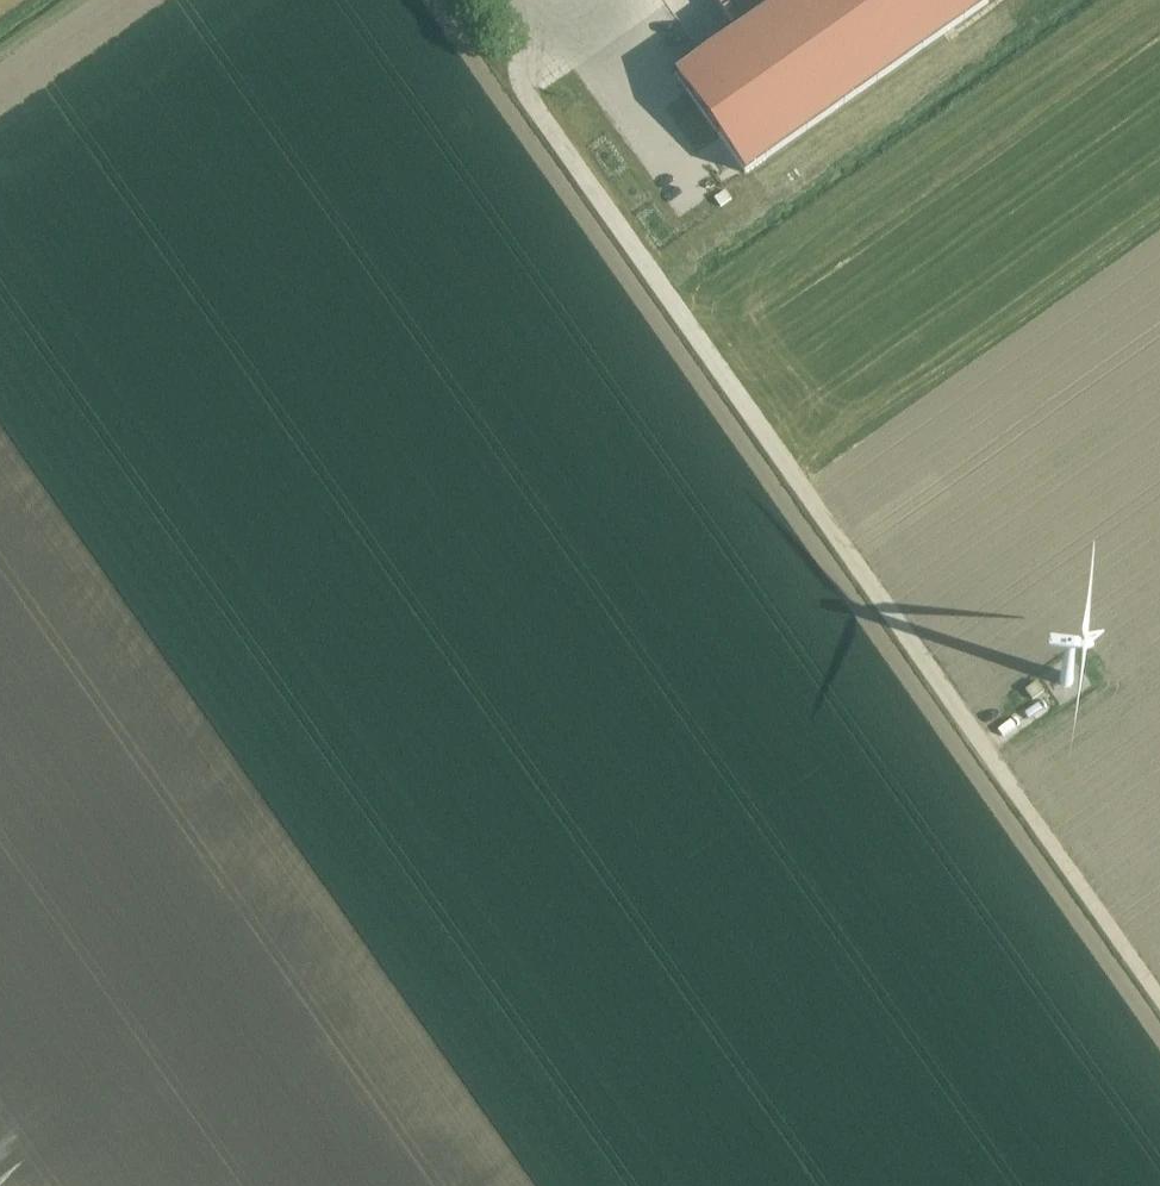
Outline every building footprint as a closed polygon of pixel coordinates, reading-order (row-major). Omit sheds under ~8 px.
[(644,97),(714,195),(989,2),(988,0),(782,0),(644,97)]
